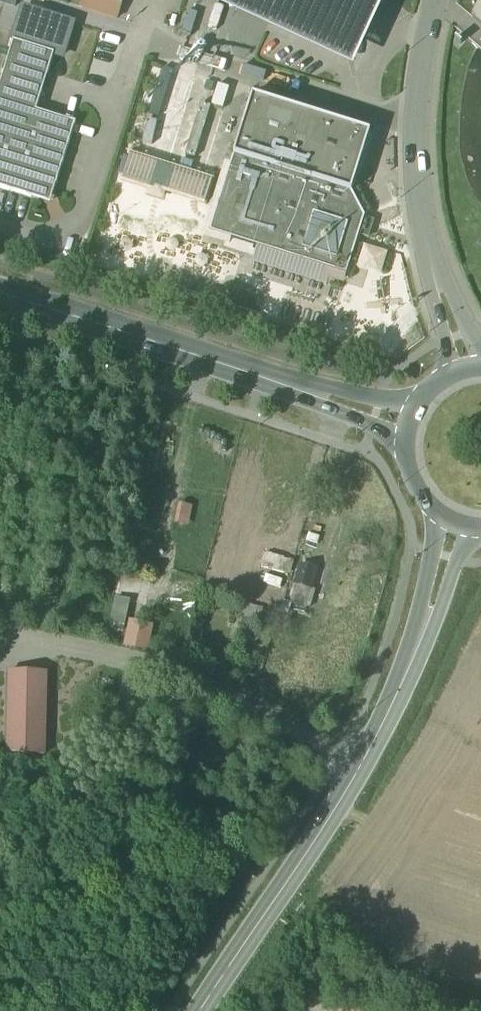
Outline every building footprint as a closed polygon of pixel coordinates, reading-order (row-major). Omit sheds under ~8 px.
[(84,8),(118,20),(124,0),(86,0),(84,8)] [(187,8),(197,11),(201,0),(190,0),(187,8)] [(275,18),(348,52),(372,0),(283,0),(275,18)] [(0,89),(0,188),(52,204),(77,123),(72,122),(38,111),(56,54),(15,41),(0,89)] [(163,67),(113,228),(166,245),(216,83),(163,67)] [(372,132),(254,95),(235,156),(236,156),(212,232),(271,250),(266,265),(284,271),(289,255),(328,268),(353,255),(362,228),(365,217),(352,192),(353,192),(372,132)] [(349,267),(340,272),(344,280),(353,276),(349,267)] [(317,569),(303,564),(292,602),(311,607),(316,590),(311,589),(317,569)] [(115,630),(129,631),(131,601),(146,601),(147,578),(118,576),(115,630)] [(127,647),(152,651),(157,624),(132,620),(127,647)] [(48,674),(11,673),(9,755),(46,756),(48,674)]
